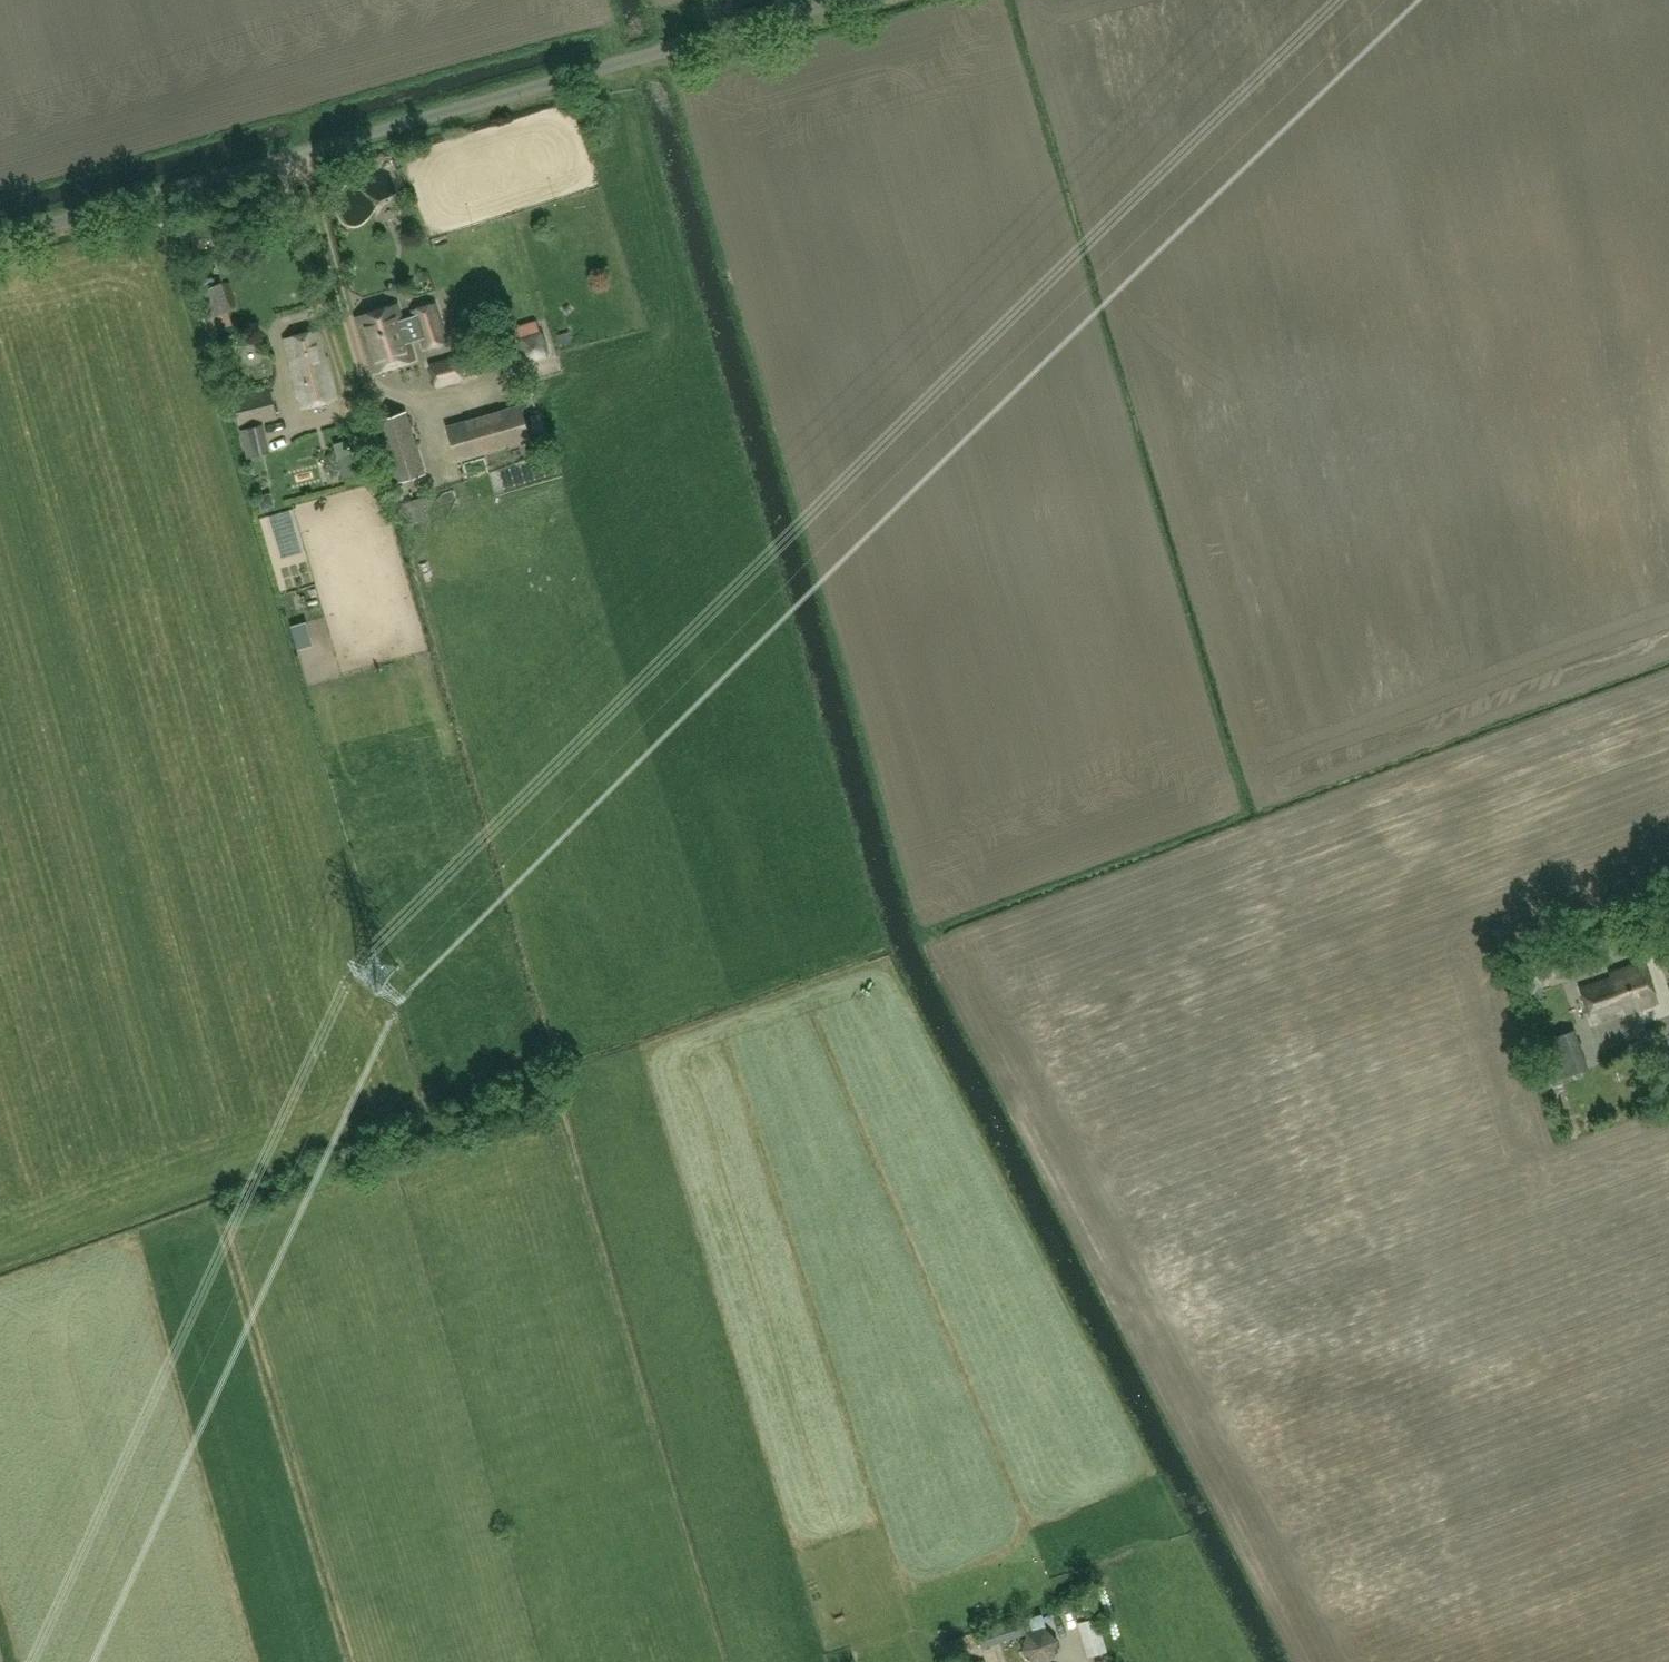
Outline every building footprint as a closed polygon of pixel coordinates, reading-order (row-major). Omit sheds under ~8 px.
[(222,282),(201,289),(210,316),(210,317),(228,311),(231,310),(222,282)] [(425,347),(447,340),(435,303),(413,310),(415,315),(402,319),(397,304),(357,317),(375,372),(415,359),(409,342),(422,338),(425,347)] [(210,316),(203,318),(209,334),(232,326),(228,311),(210,317),(210,316)] [(319,332),(285,340),(300,410),(336,401),(327,359),(325,360),(319,332)] [(525,365),(550,358),(543,333),(518,340),(525,365)] [(457,357),(431,365),(437,386),(463,379),(457,357)] [(278,418),(270,387),(232,397),(240,427),(278,418)] [(530,439),(520,405),(447,427),(457,460),(530,439)] [(398,482),(425,473),(406,411),(378,420),(398,482)] [(239,431),(246,458),(270,452),(263,425),(239,431)] [(347,440),(334,444),(343,480),(356,476),(347,440)] [(460,476),(476,471),(471,457),(456,462),(460,476)] [(271,493),(258,496),(262,510),(275,506),(271,493)] [(1569,980),(1556,946),(1532,954),(1542,988),(1569,980)] [(1613,977),(1579,988),(1592,1025),(1624,1014),(1625,1014),(1660,1002),(1647,962),(1612,974),(1613,977)] [(1544,1040),(1558,1079),(1589,1068),(1575,1029),(1544,1040)] [(1097,1616),(1078,1622),(1088,1656),(1107,1651),(1097,1616)] [(1058,1638),(1045,1627),(1027,1631),(1021,1649),(1033,1661),(1037,1661),(1054,1658),(1058,1638)]
